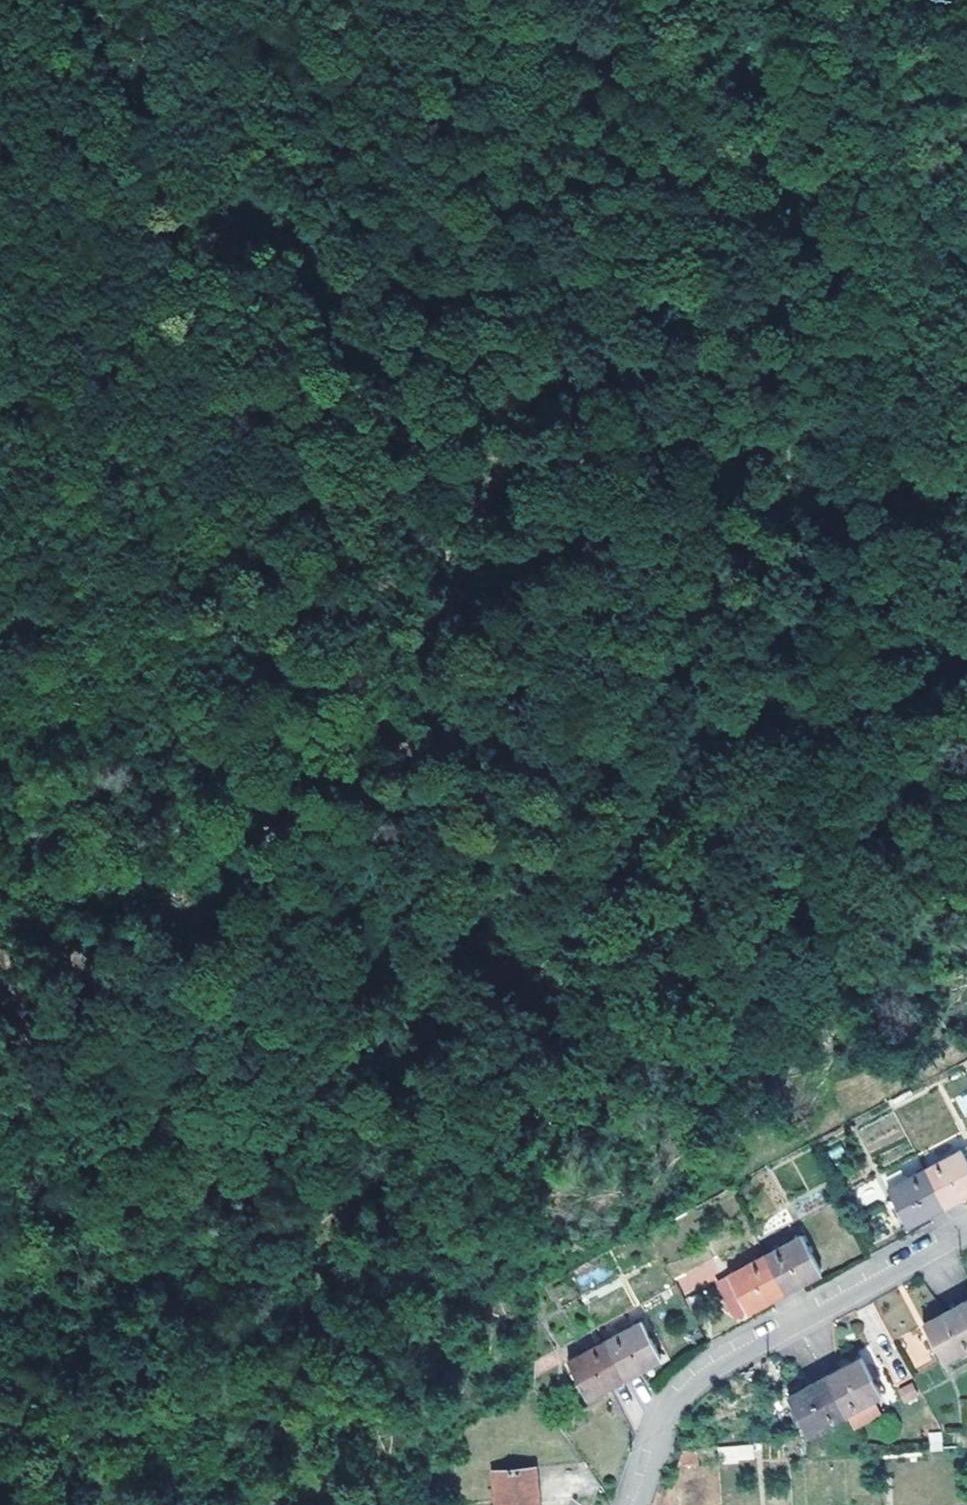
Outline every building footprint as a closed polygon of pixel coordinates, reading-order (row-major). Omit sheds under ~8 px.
[(959,1149),(966,1164),(966,1152),(964,1146),(959,1149)] [(906,1225),(927,1213),(943,1204),(961,1194),(966,1191),(966,1164),(959,1149),(924,1169),(887,1188),(906,1225)] [(762,1255),(715,1280),(731,1309),(743,1303),(747,1310),(782,1291),(805,1279),(820,1271),(801,1234),(762,1255)] [(925,1320),(944,1356),(966,1344),(966,1297),(961,1301),(942,1311),(925,1320)] [(736,1316),(747,1310),(743,1303),(731,1309),(736,1316)] [(640,1320),(603,1340),(623,1376),(641,1366),(659,1357),(640,1320)] [(623,1376),(603,1340),(566,1359),(586,1396),(605,1386),(623,1376)] [(803,1386),(787,1394),(805,1430),(842,1410),(880,1390),(861,1355),(843,1365),(824,1375),(803,1386)] [(912,1383),(897,1388),(904,1404),(918,1398),(912,1383)] [(751,1442),(717,1449),(721,1465),(754,1458),(751,1442)] [(661,1468),(667,1467),(672,1448),(667,1449),(661,1468)] [(675,1467),(680,1448),(672,1448),(667,1467),(675,1467)] [(496,1504),(536,1504),(533,1466),(492,1471),(496,1504)]
